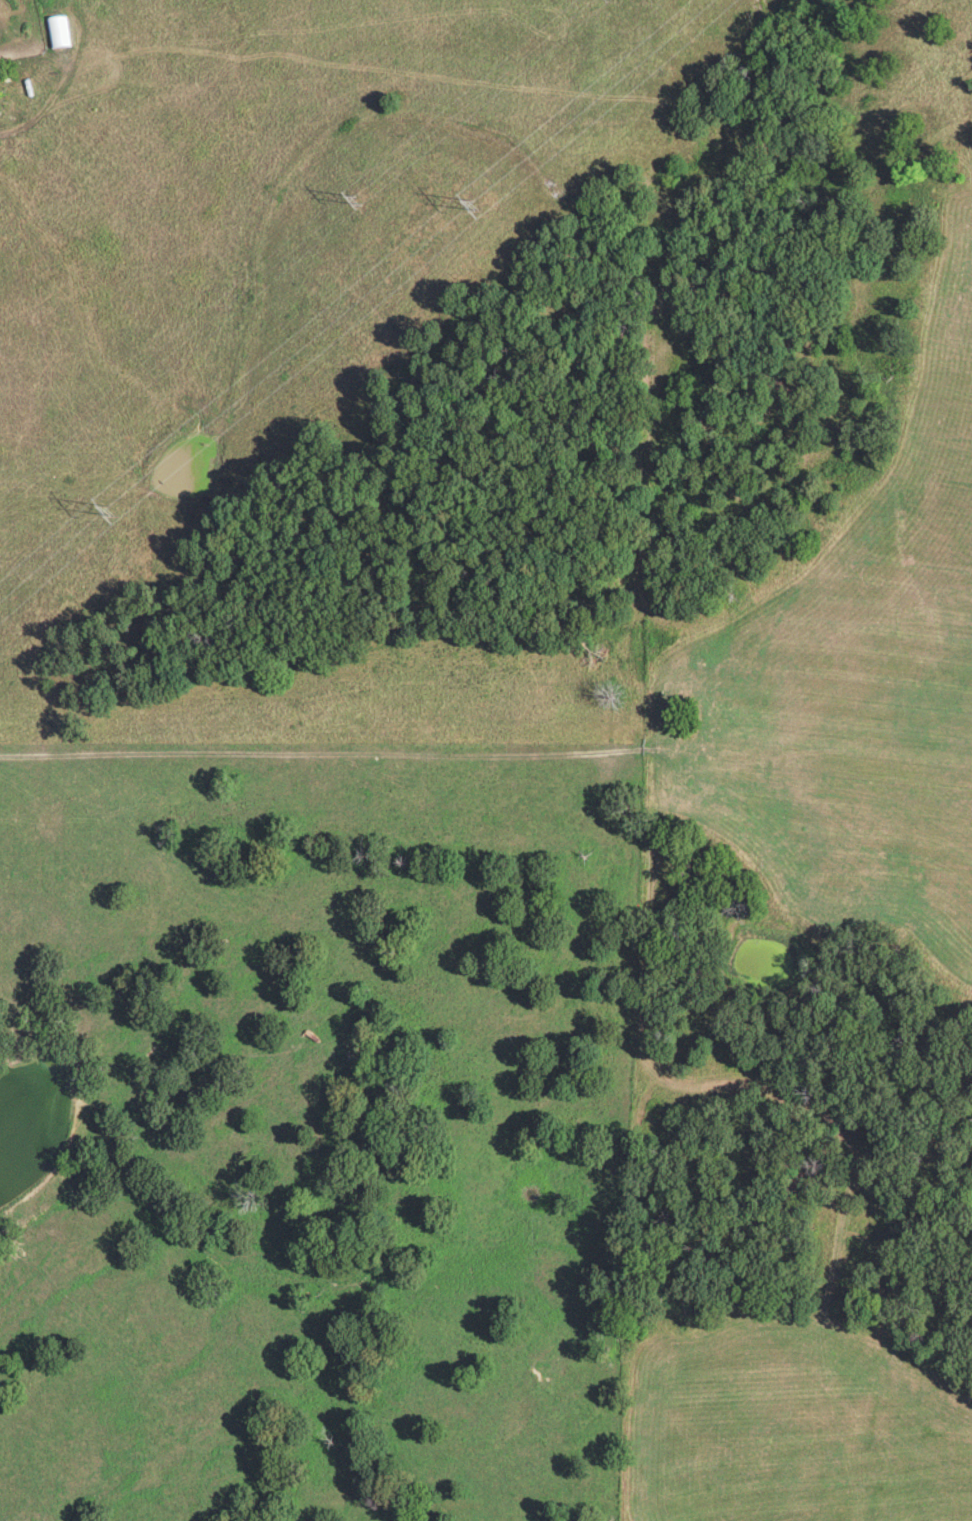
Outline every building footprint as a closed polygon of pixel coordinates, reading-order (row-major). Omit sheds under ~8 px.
[(72,45),(68,16),(50,18),(53,48),(72,45)]
